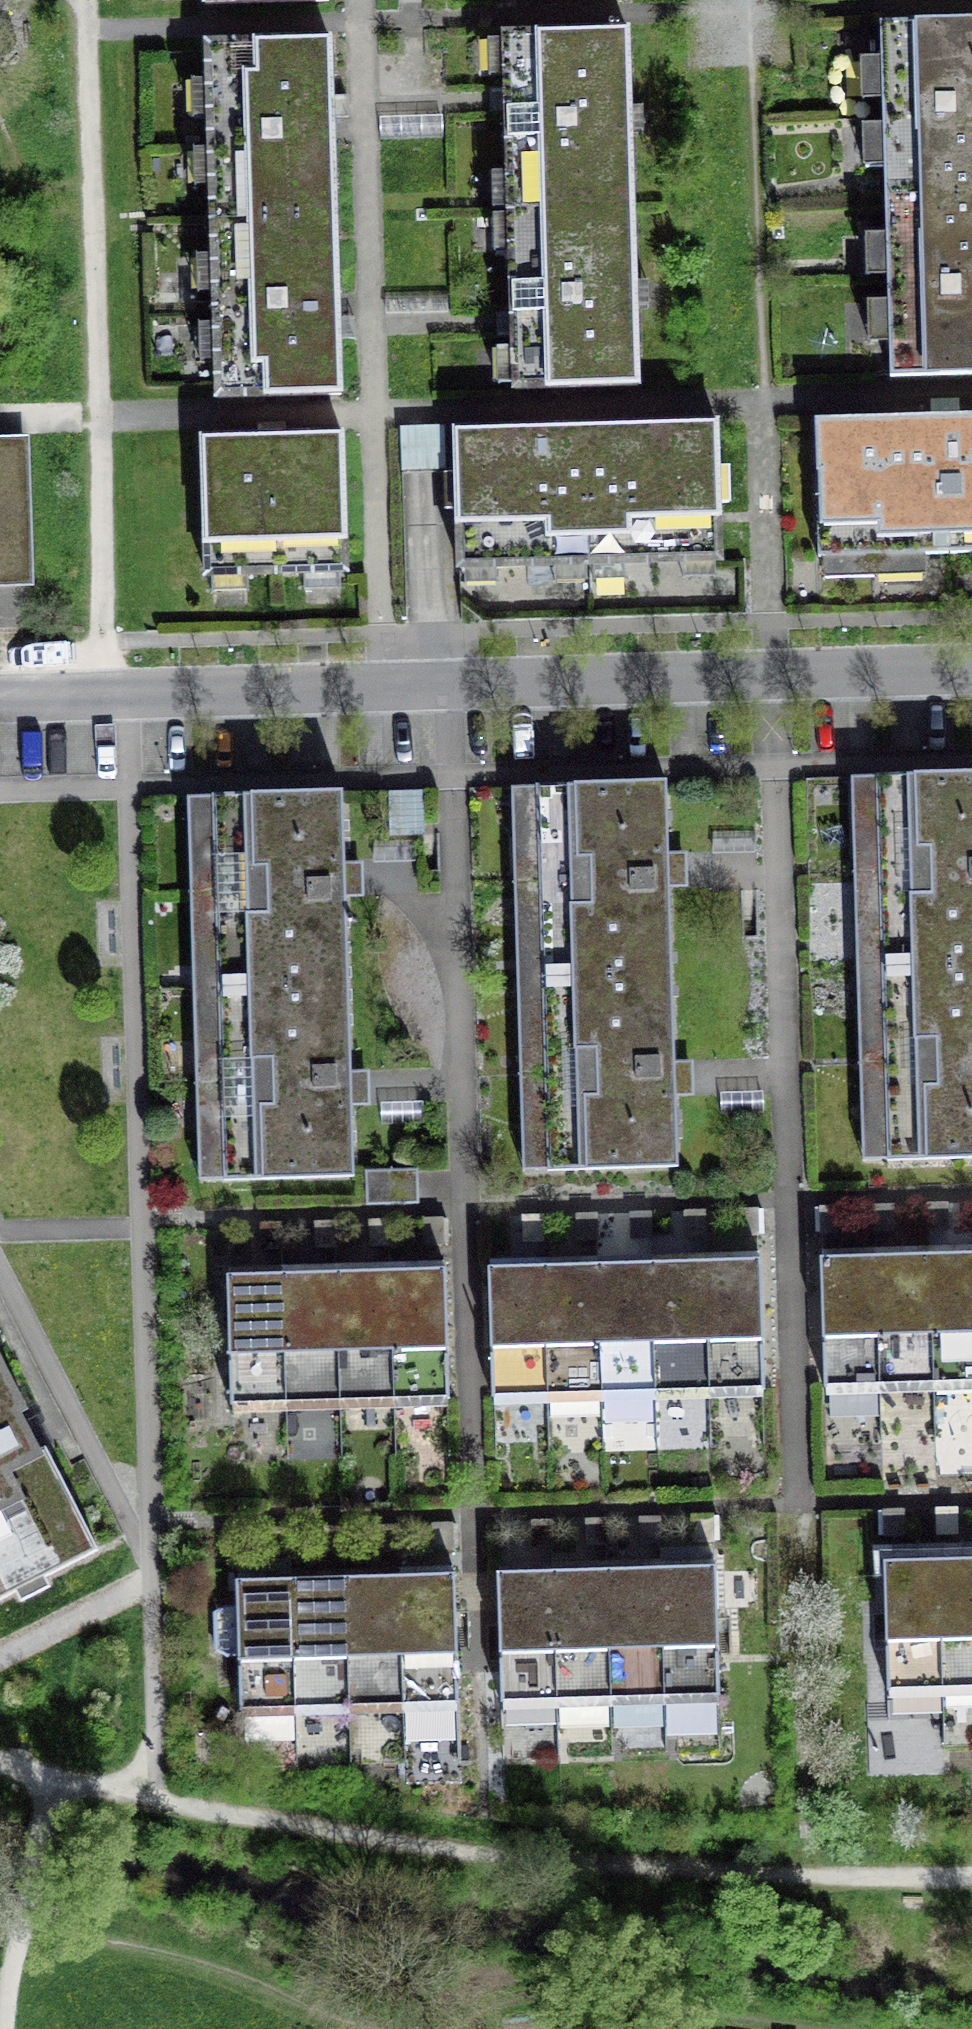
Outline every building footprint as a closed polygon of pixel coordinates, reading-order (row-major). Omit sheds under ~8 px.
[(885,201),(971,199),(971,21),(880,24),(885,201)] [(510,212),(633,209),(627,31),(504,35),(510,212)] [(212,221),(335,217),(330,41),(206,44),(212,221)] [(885,201),(890,378),(971,376),(971,199),(885,201)] [(638,385),(633,209),(510,212),(515,389),(638,385)] [(340,395),(335,217),(212,221),(217,398),(340,395)] [(971,552),(971,414),(881,417),(885,555),(971,552)] [(875,555),(885,555),(881,417),(814,418),(818,557),(825,557),(825,576),(876,575),(875,555)] [(585,426),(589,563),(721,559),(719,503),(730,503),(728,465),(718,465),(716,422),(585,426)] [(459,568),(589,563),(585,426),(454,430),(456,474),(445,474),(447,511),(457,511),(459,568)] [(405,472),(448,470),(446,429),(403,431),(405,472)] [(342,433),(201,437),(206,576),(346,571),(342,433)] [(27,582),(23,442),(0,442),(0,582),(27,582)] [(882,968),(971,966),(971,773),(877,776),(882,968)] [(537,785),(542,978),(672,974),(666,782),(537,785)] [(213,796),(218,987),(349,984),(344,792),(213,796)] [(882,968),(888,1161),(971,1158),(971,966),(882,968)] [(678,1167),(672,974),(542,978),(548,1171),(678,1167)] [(354,1177),(349,984),(218,987),(223,1180),(354,1177)] [(369,1173),(370,1202),(415,1201),(414,1171),(369,1173)] [(971,1383),(971,1253),(930,1254),(934,1384),(971,1383)] [(880,1385),(934,1384),(930,1254),(876,1256),(880,1385)] [(824,1387),(880,1385),(876,1256),(821,1257),(824,1387)] [(706,1262),(709,1392),(764,1391),(761,1261),(706,1262)] [(655,1394),(709,1392),(706,1262),(652,1264),(655,1394)] [(601,1395),(655,1394),(652,1264),(598,1265),(601,1395)] [(547,1396),(601,1395),(598,1265),(544,1266),(547,1396)] [(491,1398),(547,1396),(544,1266),(488,1268),(491,1398)] [(390,1270),(394,1400),(449,1399),(445,1269),(390,1270)] [(340,1402),(394,1400),(390,1270),(336,1272),(340,1402)] [(286,1403),(340,1402),(336,1272),(282,1273),(286,1403)] [(230,1405),(286,1403),(282,1273),(226,1275),(230,1405)] [(0,1358),(0,1600),(16,1592),(20,1601),(50,1586),(46,1577),(98,1551),(45,1447),(36,1452),(16,1413),(25,1408),(0,1358)] [(971,1688),(971,1558),(939,1559),(943,1689),(971,1688)] [(888,1690),(943,1689),(939,1559),(884,1560),(888,1690)] [(661,1567),(665,1697),(720,1696),(717,1566),(661,1567)] [(611,1699),(665,1697),(661,1567),(607,1569),(611,1699)] [(557,1700),(611,1699),(607,1569),(553,1570),(557,1700)] [(501,1702),(557,1700),(553,1570),(498,1572),(501,1702)] [(455,1574),(399,1575),(403,1706),(459,1704),(455,1574)] [(349,1707),(403,1706),(399,1575),(346,1577),(349,1707)] [(295,1709),(349,1707),(346,1577),(292,1578),(295,1709)] [(239,1710),(295,1709),(292,1578),(236,1580),(236,1606),(226,1606),(215,1612),(216,1650),(226,1656),(238,1655),(239,1710)]
